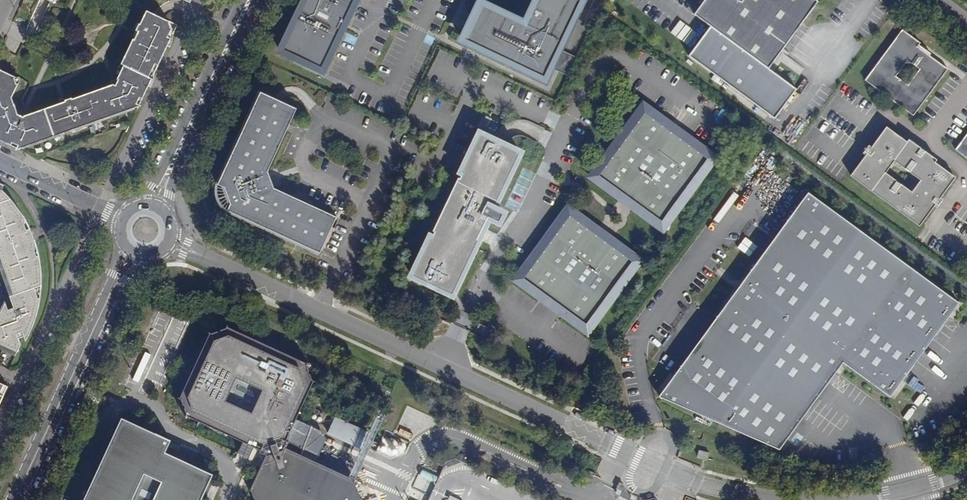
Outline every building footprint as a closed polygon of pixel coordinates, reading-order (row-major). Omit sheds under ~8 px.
[(295,20),(297,21),(294,26),(292,26),(280,51),(296,58),(296,56),(308,62),(307,64),(323,71),(343,30),(338,28),(342,19),(346,22),(357,0),(305,0),(295,20)] [(584,0),(536,0),(525,23),(481,2),(475,15),(478,17),(472,29),(469,27),(463,41),(545,80),(584,0)] [(769,67),(781,51),(779,49),(797,24),(800,26),(818,1),(817,0),(705,0),(694,15),(710,26),(769,67)] [(21,149),(137,109),(136,107),(141,97),(143,98),(178,25),(147,10),(141,24),(137,22),(134,29),(139,31),(135,39),(133,38),(121,63),(124,64),(119,76),(120,76),(118,80),(119,82),(114,83),(114,81),(74,95),(73,94),(67,96),(68,99),(64,101),(63,98),(26,111),(25,113),(20,110),(19,111),(18,107),(20,107),(17,98),(15,98),(13,94),(20,79),(19,78),(17,73),(18,71),(0,63),(0,139),(10,144),(11,143),(21,148),(21,149)] [(781,51),(800,26),(797,24),(779,49),(781,51)] [(769,67),(710,26),(690,54),(777,115),(796,86),(769,67)] [(947,69),(930,57),(918,48),(920,44),(921,43),(903,30),(865,80),(913,116),(947,69)] [(932,53),(920,44),(918,48),(930,57),(932,53)] [(227,210),(319,252),(336,216),(273,187),(268,170),(297,108),(261,91),(217,182),(224,185),(230,203),(227,210)] [(670,124),(643,104),(590,177),(619,198),(620,197),(634,206),(633,208),(662,230),(716,157),(689,137),(687,140),(668,127),(670,124)] [(933,206),(939,197),(954,177),(934,163),(906,142),(886,127),(871,147),(865,155),(850,175),(918,225),(933,206)] [(432,238),(430,237),(412,275),(429,283),(430,282),(436,285),(435,286),(452,294),(479,240),(477,239),(488,217),(496,221),(500,211),(494,208),(520,152),(480,133),(461,172),(462,173),(460,179),(458,178),(433,231),(435,231),(432,238)] [(954,150),(966,159),(966,133),(954,150)] [(936,159),(909,139),(906,142),(934,163),(936,159)] [(868,144),(862,153),(865,155),(871,147),(868,144)] [(15,292),(11,293),(15,305),(1,310),(0,313),(0,345),(1,346),(3,343),(18,350),(22,342),(20,336),(30,332),(32,327),(34,321),(35,315),(37,311),(38,305),(39,299),(40,292),(40,287),(36,286),(35,281),(40,280),(40,275),(40,271),(39,267),(39,264),(38,262),(27,233),(30,232),(28,229),(26,225),(25,221),(21,216),(18,210),(15,206),(12,201),(8,198),(4,193),(2,191),(0,189),(0,250),(15,292)] [(744,434),(778,448),(842,362),(889,396),(958,302),(807,191),(657,396),(680,406),(715,422),(744,434)] [(935,208),(942,199),(939,197),(933,206),(935,208)] [(597,229),(568,207),(514,280),(541,300),(543,296),(562,310),(560,313),(587,333),(640,260),(611,239),(609,240),(596,230),(597,229)] [(744,237),(738,250),(749,256),(756,243),(744,237)] [(11,293),(15,292),(0,250),(0,263),(11,293)] [(158,311),(125,383),(139,390),(142,384),(156,391),(186,324),(158,311)] [(478,323),(473,335),(490,343),(495,331),(478,323)] [(186,415),(242,441),(254,446),(260,450),(259,452),(267,455),(251,490),(254,499),(360,499),(361,498),(354,481),(355,480),(314,462),(316,457),(311,445),(309,444),(315,431),(301,423),(294,419),(312,379),(311,378),(306,364),(306,363),(226,326),(226,327),(211,333),(210,332),(180,398),(182,399),(187,413),(186,415)] [(3,343),(1,346),(17,353),(18,350),(3,343)] [(8,387),(0,383),(0,404),(8,387)] [(109,415),(112,414),(116,404),(115,401),(111,399),(109,401),(104,411),(105,413),(109,415)] [(213,476),(188,464),(188,463),(150,445),(149,446),(116,431),(93,480),(84,499),(202,499),(213,476)] [(405,441),(397,438),(389,456),(396,459),(405,441)] [(242,441),(237,452),(249,457),(254,446),(242,441)] [(699,450),(698,456),(708,458),(709,452),(699,450)] [(413,486),(428,493),(436,476),(421,469),(413,486)]
